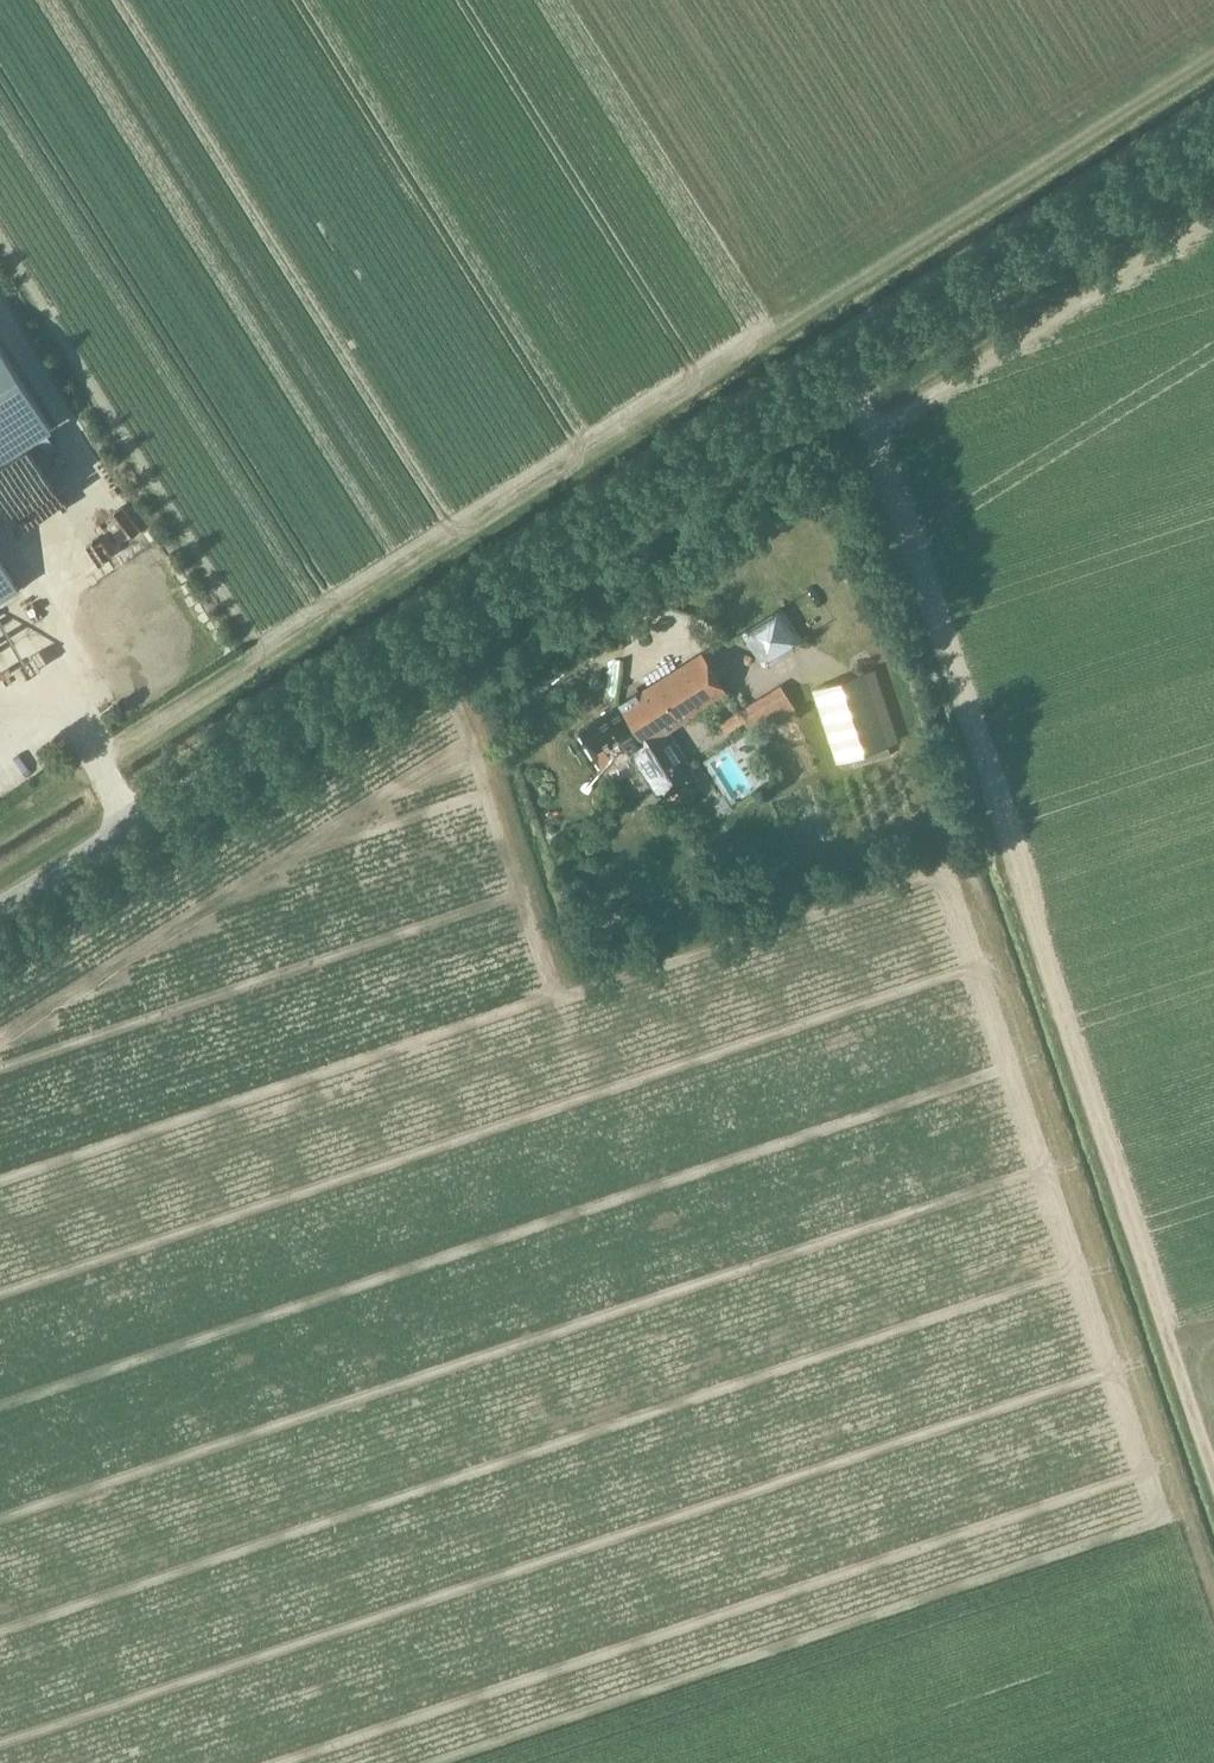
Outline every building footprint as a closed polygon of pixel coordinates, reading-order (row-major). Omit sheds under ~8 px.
[(48,425),(0,352),(0,457),(48,425)] [(821,457),(816,461),(821,468),(827,464),(821,457)] [(17,588),(0,562),(0,599),(17,588)] [(764,664),(797,643),(777,610),(743,630),(764,664)] [(667,731),(726,694),(701,654),(579,731),(604,771),(631,754),(660,800),(696,777),(667,731)] [(840,762),(888,746),(864,673),(816,688),(840,762)] [(747,728),(792,707),(781,683),(715,715),(723,731),(743,721),(747,728)]
